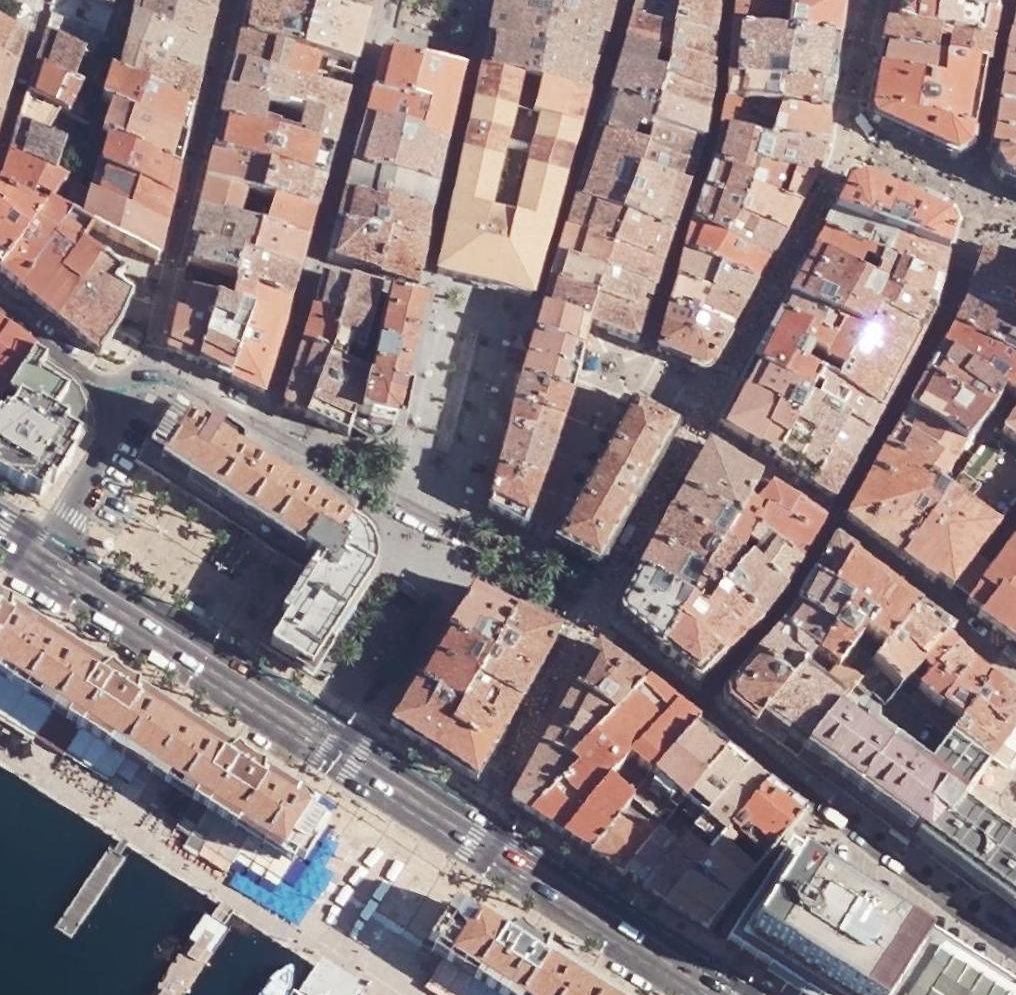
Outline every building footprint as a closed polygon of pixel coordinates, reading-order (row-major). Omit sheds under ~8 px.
[(133,16),(98,0),(56,0),(52,13),(105,34),(128,40),(133,16)] [(133,16),(137,6),(123,0),(98,0),(133,16)] [(213,21),(167,0),(139,0),(137,6),(133,16),(207,51),(213,21)] [(218,0),(167,0),(213,21),(218,0)] [(313,8),(272,0),(248,0),(241,34),(303,48),(313,8)] [(313,8),(320,9),(323,0),(272,0),(313,8)] [(596,65),(603,47),(607,31),(612,8),(614,0),(495,0),(492,17),(489,37),(596,65)] [(672,28),(678,5),(651,0),(638,0),(636,7),(633,17),(671,28),(672,28)] [(716,12),(717,7),(718,0),(651,0),(678,5),(716,12)] [(792,0),(736,0),(736,2),(790,9),(792,0)] [(790,9),(788,32),(838,39),(839,32),(843,0),(792,0),(790,9)] [(887,20),(934,29),(938,7),(902,0),(891,0),(887,20)] [(938,7),(953,10),(954,5),(954,0),(902,0),(938,7)] [(993,13),(994,6),(996,0),(954,0),(954,5),(993,13)] [(788,32),(790,9),(736,2),(735,8),(734,21),(733,28),(769,29),(788,32)] [(672,28),(714,39),(714,32),(716,12),(678,5),(672,28)] [(934,29),(991,39),(993,31),(997,14),(993,13),(954,5),(953,10),(938,7),(934,29)] [(356,65),(368,20),(320,9),(313,8),(303,48),(303,51),(320,55),(356,65)] [(122,74),(130,49),(128,40),(105,34),(52,13),(45,36),(99,62),(114,70),(122,74)] [(200,80),(207,51),(133,16),(128,40),(130,49),(200,80)] [(665,54),(666,54),(671,28),(633,17),(630,27),(625,43),(657,53),(665,54)] [(946,57),(984,63),(987,64),(988,57),(991,39),(934,29),(887,20),(881,45),(946,57)] [(25,37),(0,23),(0,56),(17,66),(25,37)] [(666,54),(712,68),(712,61),(714,39),(672,28),(671,28),(666,54)] [(837,46),(838,39),(788,32),(769,29),(733,28),(728,77),(776,81),(832,89),(837,46)] [(313,83),(320,55),(303,51),(303,48),(241,34),(234,62),(292,77),(313,83)] [(1001,84),(1015,86),(1015,35),(1010,34),(1009,41),(1007,48),(1002,76),(1001,84)] [(81,87),(87,90),(99,62),(45,36),(36,66),(81,87)] [(482,67),(587,95),(590,85),(596,65),(489,37),(482,67)] [(618,66),(661,80),(662,74),(652,71),(654,63),(657,53),(625,43),(622,54),(618,66)] [(881,45),(876,69),(942,79),(946,57),(881,45)] [(193,110),(200,80),(130,49),(122,74),(193,110)] [(448,140),(465,69),(383,52),(373,89),(429,103),(423,131),(422,135),(448,140)] [(665,81),(710,97),(711,88),(711,81),(712,68),(666,54),(665,54),(664,66),(662,74),(661,80),(665,81)] [(348,92),(356,65),(320,55),(313,83),(348,92)] [(17,66),(0,56),(0,113),(2,115),(17,66)] [(942,79),(876,69),(868,113),(874,122),(955,160),(968,152),(983,71),(984,63),(946,57),(942,79)] [(284,106),(292,77),(234,62),(227,92),(284,106)] [(29,93),(69,114),(81,87),(36,66),(29,93)] [(657,103),(658,103),(665,81),(661,80),(618,66),(613,80),(611,88),(657,103)] [(561,188),(587,95),(482,67),(462,163),(439,271),(480,281),(531,293),(561,188)] [(186,141),(193,110),(122,74),(114,70),(104,99),(186,141)] [(340,121),(348,92),(313,83),(292,77),(284,106),(310,113),(340,121)] [(830,103),(832,89),(776,81),(728,77),(728,82),(727,89),(726,100),(786,107),(828,114),(830,103)] [(658,103),(707,119),(709,105),(710,97),(665,81),(658,103)] [(992,157),(1015,160),(1015,86),(1001,84),(996,118),(990,156),(992,157)] [(179,170),(186,141),(104,99),(87,90),(81,87),(69,114),(99,129),(179,170)] [(604,110),(650,126),(657,103),(611,88),(604,110)] [(366,116),(423,131),(429,103),(373,89),(366,116)] [(302,143),(310,113),(284,106),(227,92),(220,121),(302,143)] [(90,159),(99,129),(69,114),(29,93),(19,122),(66,146),(90,159)] [(828,121),(828,114),(786,107),(726,100),(725,108),(721,129),(763,139),(770,141),(828,149),(828,121)] [(653,127),(702,143),(704,131),(707,119),(658,103),(657,103),(650,126),(653,127)] [(651,133),(653,127),(650,126),(604,110),(599,125),(597,132),(631,144),(636,129),(651,133)] [(334,151),(340,121),(310,113),(302,143),(334,151)] [(438,184),(448,140),(422,135),(423,131),(366,116),(353,163),(438,184)] [(325,182),(334,151),(302,143),(220,121),(213,151),(269,166),(325,182)] [(56,174),(66,146),(19,122),(11,152),(56,174)] [(637,174),(689,188),(693,175),(698,155),(702,143),(653,127),(651,133),(645,150),(637,174)] [(757,163),(763,139),(721,129),(715,151),(712,163),(753,185),(763,165),(757,163)] [(620,215),(637,174),(645,150),(631,144),(597,132),(594,140),(578,189),(575,199),(620,215)] [(828,150),(828,149),(770,141),(763,139),(757,163),(763,165),(816,177),(819,170),(828,150)] [(165,230),(172,201),(90,159),(66,146),(56,174),(65,180),(165,230)] [(262,196),(269,166),(213,151),(206,181),(262,196)] [(65,180),(56,174),(11,152),(3,180),(0,185),(0,189),(31,205),(38,192),(51,201),(65,180)] [(992,157),(990,165),(997,178),(1015,187),(1015,160),(992,157)] [(432,215),(438,184),(353,163),(345,193),(432,215)] [(753,185),(712,163),(700,200),(693,221),(725,238),(736,228),(740,214),(752,189),(753,185)] [(800,206),(816,177),(763,165),(753,185),(752,189),(800,206)] [(317,210),(325,182),(269,166),(262,196),(317,210)] [(625,217),(672,235),(679,216),(689,188),(637,174),(620,215),(625,217)] [(158,264),(165,230),(65,180),(51,201),(49,204),(71,216),(86,224),(93,228),(158,264)] [(254,224),(262,196),(206,181),(199,208),(254,224)] [(896,235),(946,256),(951,234),(945,220),(912,205),(861,181),(847,187),(833,212),(896,235)] [(31,205),(0,189),(0,273),(44,212),(31,205)] [(789,227),(800,206),(752,189),(740,214),(786,234),(789,227)] [(427,243),(432,215),(345,193),(337,223),(390,234),(427,243)] [(309,237),(317,210),(262,196),(254,224),(261,226),(309,237)] [(614,244),(625,217),(620,215),(575,199),(573,205),(566,227),(614,244)] [(71,216),(49,204),(44,212),(0,273),(20,289),(71,216)] [(253,257),(261,226),(254,224),(199,208),(191,241),(242,254),(253,257)] [(896,235),(833,212),(825,230),(885,258),(887,259),(896,235)] [(776,252),(786,234),(740,214),(736,228),(725,238),(771,260),(776,252)] [(81,245),(85,240),(78,234),(86,224),(71,216),(20,289),(38,304),(81,245)] [(613,249),(661,265),(669,245),(672,235),(625,217),(614,244),(613,249)] [(757,285),(771,260),(725,238),(693,221),(691,228),(684,252),(719,267),(757,285)] [(327,260),(379,274),(390,234),(337,223),(327,260)] [(300,270),(309,237),(261,226),(253,257),(300,270)] [(558,255),(605,273),(613,249),(614,244),(566,227),(564,234),(558,255)] [(885,258),(825,230),(819,241),(814,251),(872,282),(885,258)] [(419,284),(427,243),(390,234),(379,274),(419,284)] [(941,277),(946,256),(896,235),(887,259),(939,284),(941,277)] [(238,279),(242,254),(191,241),(186,265),(238,279)] [(38,304),(58,321),(101,260),(81,245),(38,304)] [(605,273),(654,290),(659,274),(661,265),(613,249),(605,273)] [(872,282),(814,251),(792,287),(788,294),(837,318),(840,319),(849,325),(866,333),(877,313),(879,311),(861,303),(872,282)] [(748,300),(757,285),(719,267),(684,252),(676,278),(744,309),(748,300)] [(291,299),(300,270),(253,257),(242,254),(238,279),(254,285),(291,299)] [(1015,302),(1015,260),(982,254),(970,291),(968,298),(1009,317),(1015,302)] [(595,299),(605,273),(558,255),(552,274),(550,280),(595,299)] [(938,291),(939,284),(887,259),(885,258),(872,282),(889,292),(891,290),(932,312),(938,291)] [(119,325),(129,298),(112,285),(119,275),(101,260),(58,321),(98,355),(119,325)] [(231,305),(238,279),(186,265),(180,291),(218,302),(216,309),(228,313),(231,305)] [(587,322),(591,323),(638,343),(644,322),(654,290),(605,273),(595,299),(587,322)] [(351,286),(349,285),(323,277),(314,307),(342,315),(351,286)] [(730,333),(744,309),(676,278),(675,283),(668,308),(730,333)] [(198,366),(230,380),(253,310),(248,309),(254,285),(238,279),(231,305),(228,313),(216,309),(198,366)] [(543,306),(587,322),(595,299),(550,280),(548,289),(543,306)] [(350,282),(349,285),(351,286),(342,315),(331,356),(307,417),(347,437),(350,428),(363,397),(370,378),(368,356),(365,355),(384,294),(385,291),(350,282)] [(263,395),(291,299),(254,285),(248,309),(253,310),(230,380),(263,395)] [(924,334),(932,312),(891,290),(889,292),(879,311),(877,313),(924,334)] [(166,351),(198,366),(216,309),(218,302),(180,291),(166,351)] [(785,301),(778,314),(827,337),(837,318),(788,294),(785,301)] [(368,398),(363,397),(350,428),(372,441),(375,442),(380,442),(384,440),(388,438),(390,435),(392,424),(403,426),(416,368),(428,320),(431,305),(388,295),(375,349),(379,350),(368,398)] [(1015,361),(1015,321),(1009,317),(968,298),(960,316),(956,324),(1015,361)] [(535,335),(583,350),(585,344),(591,323),(587,322),(543,306),(535,335)] [(331,356),(342,315),(314,307),(302,345),(331,356)] [(712,365),(730,333),(668,308),(657,350),(663,352),(703,368),(712,365)] [(903,371),(924,334),(877,313),(866,333),(837,385),(881,411),(903,371)] [(820,375),(837,385),(866,333),(849,325),(838,342),(834,341),(827,337),(778,314),(775,320),(752,363),(810,393),(814,386),(820,375)] [(838,342),(849,325),(840,319),(837,325),(841,327),(834,341),(838,342)] [(956,324),(955,323),(951,331),(945,343),(1009,388),(1015,393),(1015,361),(956,324)] [(11,387),(34,352),(0,326),(0,379),(11,387)] [(522,380),(573,395),(574,391),(579,371),(584,350),(583,350),(535,335),(523,375),(522,380)] [(1005,393),(1009,388),(945,343),(942,349),(936,359),(996,406),(1005,393)] [(307,417),(331,356),(302,345),(285,406),(307,417)] [(11,387),(0,404),(0,475),(2,476),(39,500),(54,477),(80,436),(83,430),(86,420),(85,409),(84,402),(77,388),(74,384),(60,373),(34,352),(11,387)] [(991,413),(996,406),(936,359),(935,359),(931,366),(926,374),(987,418),(991,413)] [(802,394),(745,364),(715,420),(768,460),(802,394)] [(909,407),(965,450),(987,418),(926,374),(918,390),(909,407)] [(873,426),(881,411),(837,385),(820,375),(814,386),(822,390),(816,400),(830,409),(845,419),(846,418),(870,432),(873,426)] [(515,405),(564,421),(570,403),(573,395),(522,380),(515,405)] [(1002,431),(1015,411),(1015,393),(1009,388),(1005,393),(1013,400),(1000,420),(991,413),(987,418),(965,450),(953,467),(961,474),(948,491),(900,556),(933,581),(933,582),(937,576),(952,587),(955,583),(977,554),(1010,511),(1015,503),(1015,442),(1002,431)] [(1013,400),(1005,393),(996,406),(991,413),(1000,420),(1013,400)] [(792,471),(830,409),(816,400),(809,396),(775,459),(780,463),(792,471)] [(655,414),(634,402),(598,466),(555,544),(598,567),(677,427),(655,414)] [(209,429),(172,405),(133,463),(297,570),(251,642),(272,655),(295,671),(332,613),(359,571),(362,563),(363,556),(360,547),(358,543),(354,539),(335,527),(326,521),(333,511),(334,505),(332,502),(251,450),(227,435),(211,425),(209,429)] [(508,432),(556,447),(558,440),(564,421),(515,405),(508,432)] [(899,426),(953,467),(965,450),(909,407),(902,420),(899,426)] [(827,452),(845,419),(830,409),(792,471),(812,485),(830,454),(827,452)] [(1015,442),(1015,411),(1002,431),(1015,442)] [(865,440),(870,432),(846,418),(845,419),(827,452),(830,454),(848,471),(865,440)] [(891,440),(888,446),(940,485),(953,467),(899,426),(891,440)] [(499,469),(543,482),(545,475),(556,447),(508,432),(499,469)] [(735,518),(760,479),(752,473),(708,445),(683,488),(735,518)] [(895,553),(900,556),(948,491),(940,485),(888,446),(871,476),(848,518),(874,538),(895,553)] [(833,499),(848,471),(830,454),(812,485),(833,499)] [(470,466),(466,476),(476,481),(480,471),(470,466)] [(539,491),(543,482),(499,469),(489,509),(527,527),(539,491)] [(766,482),(760,479),(735,518),(722,539),(740,553),(740,551),(747,542),(756,528),(772,540),(798,502),(766,482)] [(722,539),(735,518),(683,488),(680,495),(671,512),(722,539)] [(824,519),(798,502),(772,540),(800,563),(804,556),(824,519)] [(740,553),(722,539),(671,512),(667,518),(654,543),(724,584),(748,558),(740,551),(740,553)] [(800,563),(772,540),(756,528),(747,542),(756,548),(749,559),(785,589),(800,563)] [(993,566),(969,598),(983,610),(981,613),(1015,642),(1015,535),(993,566)] [(835,589),(856,559),(858,554),(853,550),(836,538),(815,574),(835,589)] [(724,584),(654,543),(651,549),(638,572),(690,599),(705,608),(721,587),(724,584)] [(978,564),(983,558),(977,554),(955,583),(960,586),(978,564)] [(765,615),(785,589),(749,559),(748,558),(724,584),(721,587),(760,621),(765,615)] [(970,594),(993,566),(986,561),(983,558),(978,564),(960,586),(965,589),(970,594)] [(891,586),(856,559),(835,589),(851,602),(833,631),(820,655),(837,669),(861,641),(868,633),(886,649),(918,606),(891,586)] [(652,643),(660,649),(690,599),(638,572),(634,578),(619,607),(621,619),(652,643)] [(851,602),(835,589),(815,574),(810,581),(796,603),(798,604),(833,631),(851,602)] [(13,603),(13,595),(13,590),(10,590),(7,589),(2,586),(0,585),(0,595),(13,603)] [(700,681),(760,621),(721,587),(705,608),(690,599),(660,649),(700,681)] [(495,653),(518,610),(473,589),(454,620),(448,630),(495,653)] [(265,844),(278,845),(283,844),(311,800),(312,795),(309,790),(266,760),(266,767),(230,744),(236,740),(208,722),(140,677),(140,687),(103,663),(109,659),(13,595),(13,603),(0,595),(0,664),(170,780),(265,844)] [(820,655),(833,631),(798,604),(788,617),(784,624),(816,652),(820,655)] [(923,610),(918,606),(886,649),(880,657),(873,665),(898,691),(899,691),(921,666),(948,636),(952,631),(923,610)] [(561,631),(518,610),(495,653),(482,676),(522,700),(540,669),(561,631)] [(784,624),(779,629),(756,654),(757,655),(790,683),(813,656),(816,652),(784,624)] [(482,676),(495,653),(448,630),(442,640),(418,679),(464,706),(482,676)] [(956,646),(948,636),(921,666),(932,674),(936,670),(956,646)] [(873,665),(880,657),(861,641),(837,669),(834,673),(813,656),(790,683),(754,728),(761,733),(797,761),(798,760),(836,711),(846,699),(850,693),(856,686),(873,665)] [(613,716),(649,681),(641,675),(624,662),(598,644),(575,687),(613,716)] [(961,651),(956,646),(936,670),(956,686),(972,663),(961,651)] [(790,683),(757,655),(752,661),(728,687),(727,703),(754,728),(790,683)] [(109,659),(103,663),(140,687),(140,677),(141,672),(137,672),(133,671),(129,669),(126,668),(122,666),(120,664),(117,661),(115,658),(114,656),(109,659)] [(978,668),(972,663),(956,686),(941,705),(956,716),(970,703),(990,677),(978,668)] [(936,670),(932,674),(919,689),(941,705),(956,686),(936,670)] [(505,730),(522,700),(482,676),(464,706),(505,730)] [(990,677),(970,703),(1009,735),(1015,726),(1015,697),(997,682),(990,677)] [(478,780),(505,730),(464,706),(418,679),(416,681),(390,724),(433,751),(478,780)] [(669,697),(649,681),(613,716),(586,746),(618,773),(621,771),(642,744),(677,703),(669,697)] [(586,746),(613,716),(575,687),(564,706),(543,745),(571,762),(586,746)] [(799,761),(927,855),(978,892),(980,894),(985,895),(991,894),(994,892),(998,887),(1015,901),(1015,833),(987,811),(993,802),(989,800),(983,798),(963,779),(988,745),(949,717),(929,740),(913,737),(901,733),(868,707),(862,700),(850,693),(846,699),(836,711),(799,761)] [(683,709),(677,703),(642,744),(621,771),(644,789),(698,726),(703,732),(699,724),(683,709)] [(956,716),(949,717),(988,745),(990,760),(1009,735),(970,703),(956,716)] [(703,732),(698,726),(644,789),(635,799),(651,813),(666,825),(675,815),(685,804),(725,752),(703,732)] [(236,740),(230,744),(266,767),(266,760),(266,753),(262,752),(258,750),(255,749),(251,747),(248,746),(245,744),(244,742),(242,740),(240,738),(236,740)] [(571,762),(543,745),(527,775),(512,802),(531,814),(575,767),(571,762)] [(618,773),(586,746),(571,762),(575,767),(531,814),(558,832),(563,835),(618,773)] [(738,761),(725,752),(685,804),(693,811),(684,823),(694,831),(747,767),(738,761)] [(760,778),(747,767),(694,831),(713,846),(718,841),(727,829),(767,784),(760,778)] [(644,789),(621,771),(618,773),(563,835),(567,837),(590,852),(617,822),(635,799),(644,789)] [(771,787),(767,784),(727,829),(762,863),(804,813),(771,787)] [(635,833),(617,822),(590,852),(619,873),(623,875),(666,825),(651,813),(635,833)] [(684,823),(675,815),(666,825),(623,875),(641,887),(644,889),(694,831),(684,823)] [(713,846),(694,831),(644,889),(661,900),(665,903),(713,846)] [(718,841),(713,846),(665,903),(687,916),(708,929),(753,873),(718,841)] [(791,842),(727,941),(811,994),(1015,994),(1015,987),(791,842)] [(631,994),(548,940),(546,947),(511,923),(515,919),(490,904),(484,903),(479,904),(472,914),(461,907),(435,947),(443,952),(509,994),(631,994)] [(515,919),(511,923),(546,947),(548,940),(549,933),(544,932),(539,930),(533,926),(529,924),(525,920),(523,917),(522,914),(515,919)]
